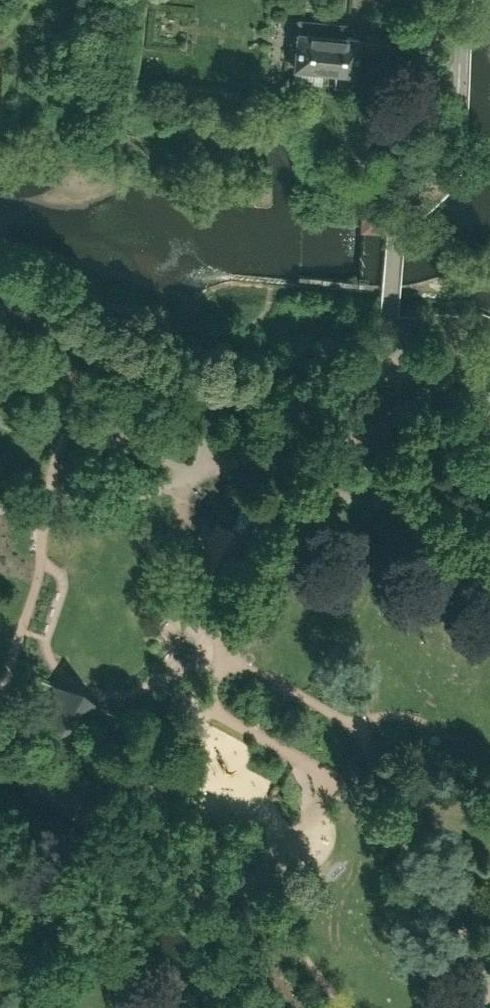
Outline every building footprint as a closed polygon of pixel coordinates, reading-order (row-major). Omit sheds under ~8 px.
[(287,22),(281,68),(346,76),(352,30),(287,22)] [(360,211),(358,224),(380,227),(382,215),(360,211)] [(84,666),(45,677),(61,725),(106,701),(84,666)]
